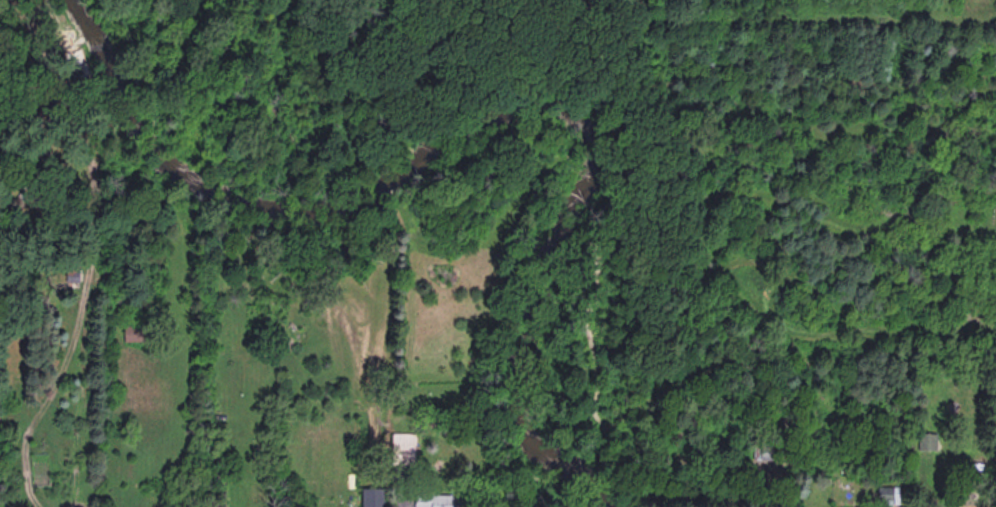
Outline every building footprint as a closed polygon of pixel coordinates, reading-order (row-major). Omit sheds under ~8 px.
[(935,451),(936,434),(916,433),(916,450),(935,451)] [(414,434),(390,434),(390,465),(414,465),(414,434)] [(777,445),(753,445),(753,460),(777,460),(777,445)] [(360,488),(360,506),(382,506),(382,488),(360,488)] [(461,493),(414,493),(414,506),(461,506),(461,493)]
